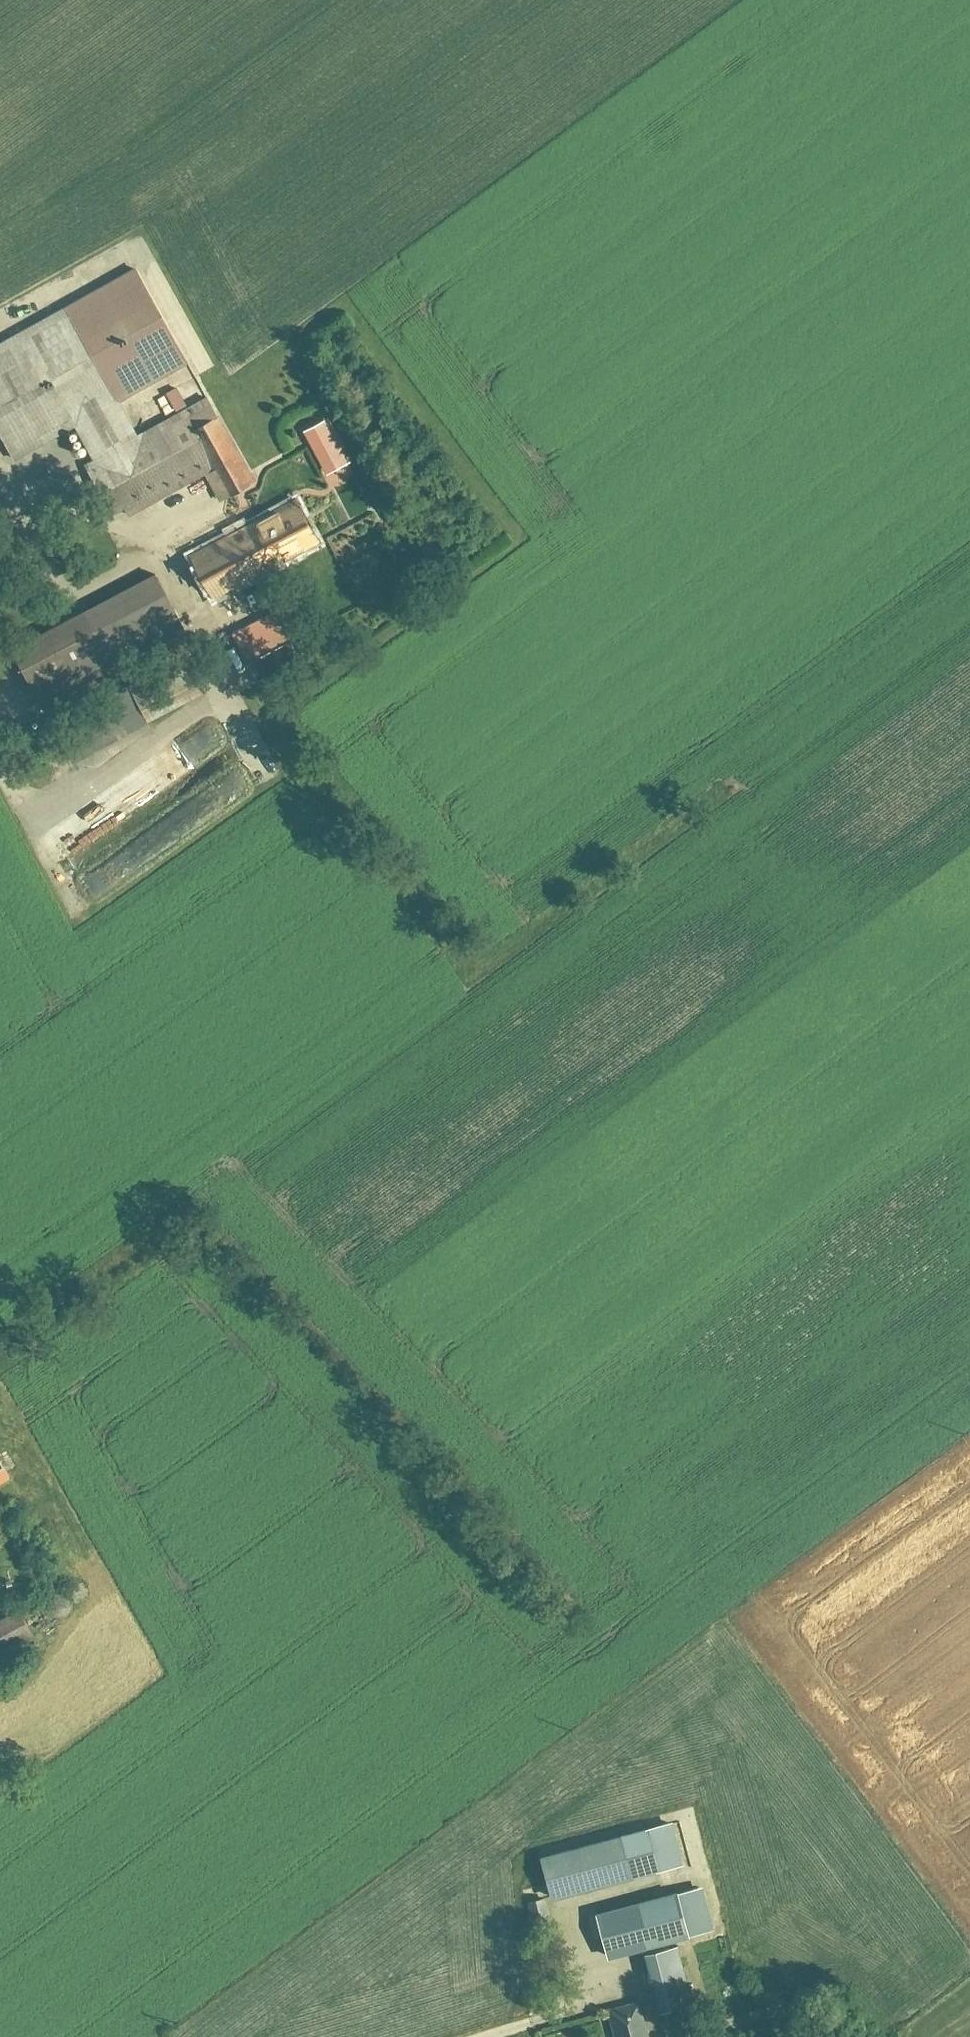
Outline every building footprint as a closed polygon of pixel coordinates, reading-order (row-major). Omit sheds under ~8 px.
[(74,429),(121,523),(218,474),(235,510),(262,497),(245,464),(251,461),(219,398),(138,438),(74,310),(0,348),(0,429),(15,458),(74,429)] [(331,426),(304,441),(325,481),(296,497),(301,506),(198,561),(220,601),(326,544),(321,534),(370,507),(349,468),(353,466),(331,426)] [(14,647),(35,691),(176,624),(155,580),(14,647)] [(142,687),(158,721),(209,697),(192,663),(142,687)] [(18,1482),(4,1452),(0,1453),(0,1490),(18,1482)] [(9,1652),(37,1635),(20,1609),(0,1622),(0,1638),(9,1652)] [(548,1862),(556,1898),(632,1881),(623,1845),(548,1862)] [(645,1913),(595,1925),(603,1960),(653,1949),(645,1913)] [(681,1953),(650,1961),(665,2015),(696,2007),(681,1953)] [(606,2019),(610,2036),(657,2036),(650,2009),(606,2019)]
